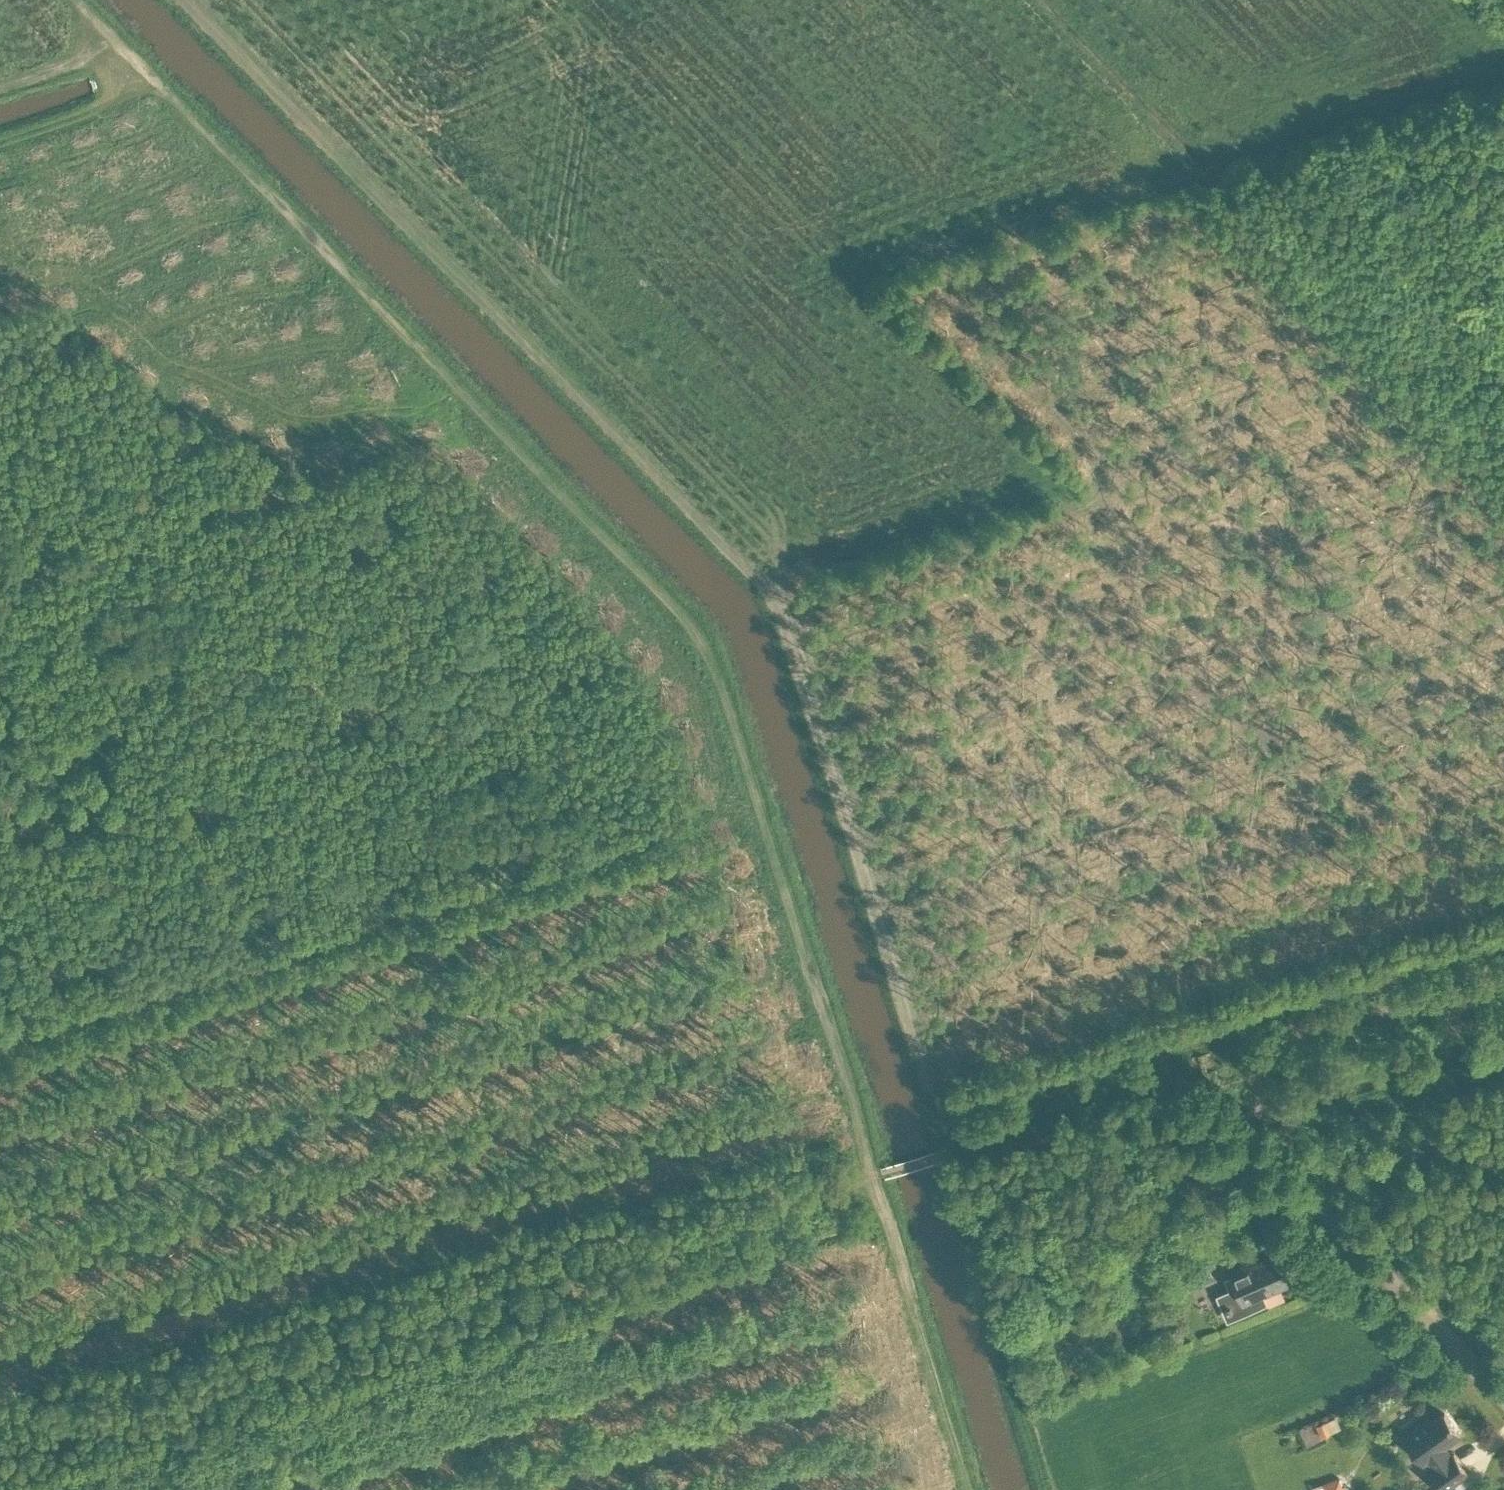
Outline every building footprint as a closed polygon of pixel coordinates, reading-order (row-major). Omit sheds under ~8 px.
[(1236,1285),(1225,1290),(1236,1316),(1267,1303),(1265,1299),(1264,1296),(1298,1281),(1284,1250),(1250,1265),(1249,1262),(1229,1270),(1236,1285)] [(1429,1458),(1436,1466),(1427,1473),(1440,1489),(1442,1489),(1468,1471),(1454,1452),(1451,1455),(1444,1445),(1461,1433),(1445,1412),(1432,1421),(1429,1417),(1403,1435),(1423,1462),(1429,1458)] [(1336,1415),(1316,1424),(1322,1437),(1342,1427),(1336,1415)]
